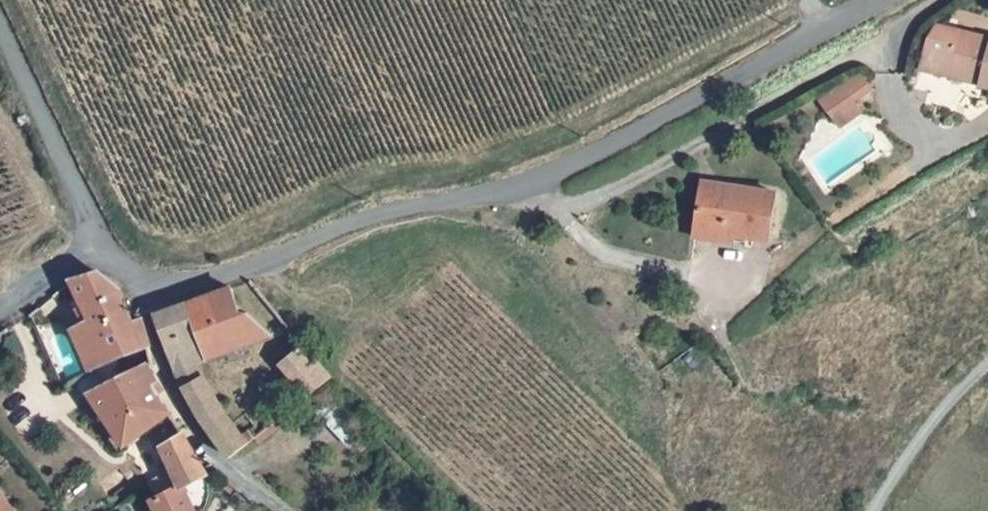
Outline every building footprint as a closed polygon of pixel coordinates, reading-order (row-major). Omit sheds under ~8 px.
[(980,82),(987,84),(987,35),(937,20),(928,33),(919,61),(945,68),(948,61),(983,72),(980,82)] [(945,68),(945,71),(980,82),(983,72),(948,61),(945,68)] [(869,111),(859,96),(845,106),(855,121),(869,111)] [(837,111),(847,126),(855,121),(845,106),(837,111)] [(779,252),(787,205),(712,193),(705,230),(744,237),(743,246),(779,252)] [(744,237),(705,230),(703,247),(741,254),(743,246),(744,237)] [(98,377),(107,394),(150,368),(136,313),(129,315),(112,277),(96,270),(70,287),(87,323),(71,333),(93,380),(98,377)] [(218,378),(191,385),(236,456),(259,429),(237,406),(274,370),(294,391),(317,365),(283,331),(259,338),(217,294),(172,308),(182,362),(217,353),(218,378)] [(150,368),(107,394),(92,403),(121,456),(167,420),(160,407),(150,368)] [(78,412),(92,403),(107,394),(98,377),(93,380),(68,395),(78,412)] [(200,464),(186,436),(164,448),(179,488),(156,499),(163,510),(203,510),(204,510),(206,510),(208,507),(211,500),(211,494),(210,487),(209,484),(200,464)]
